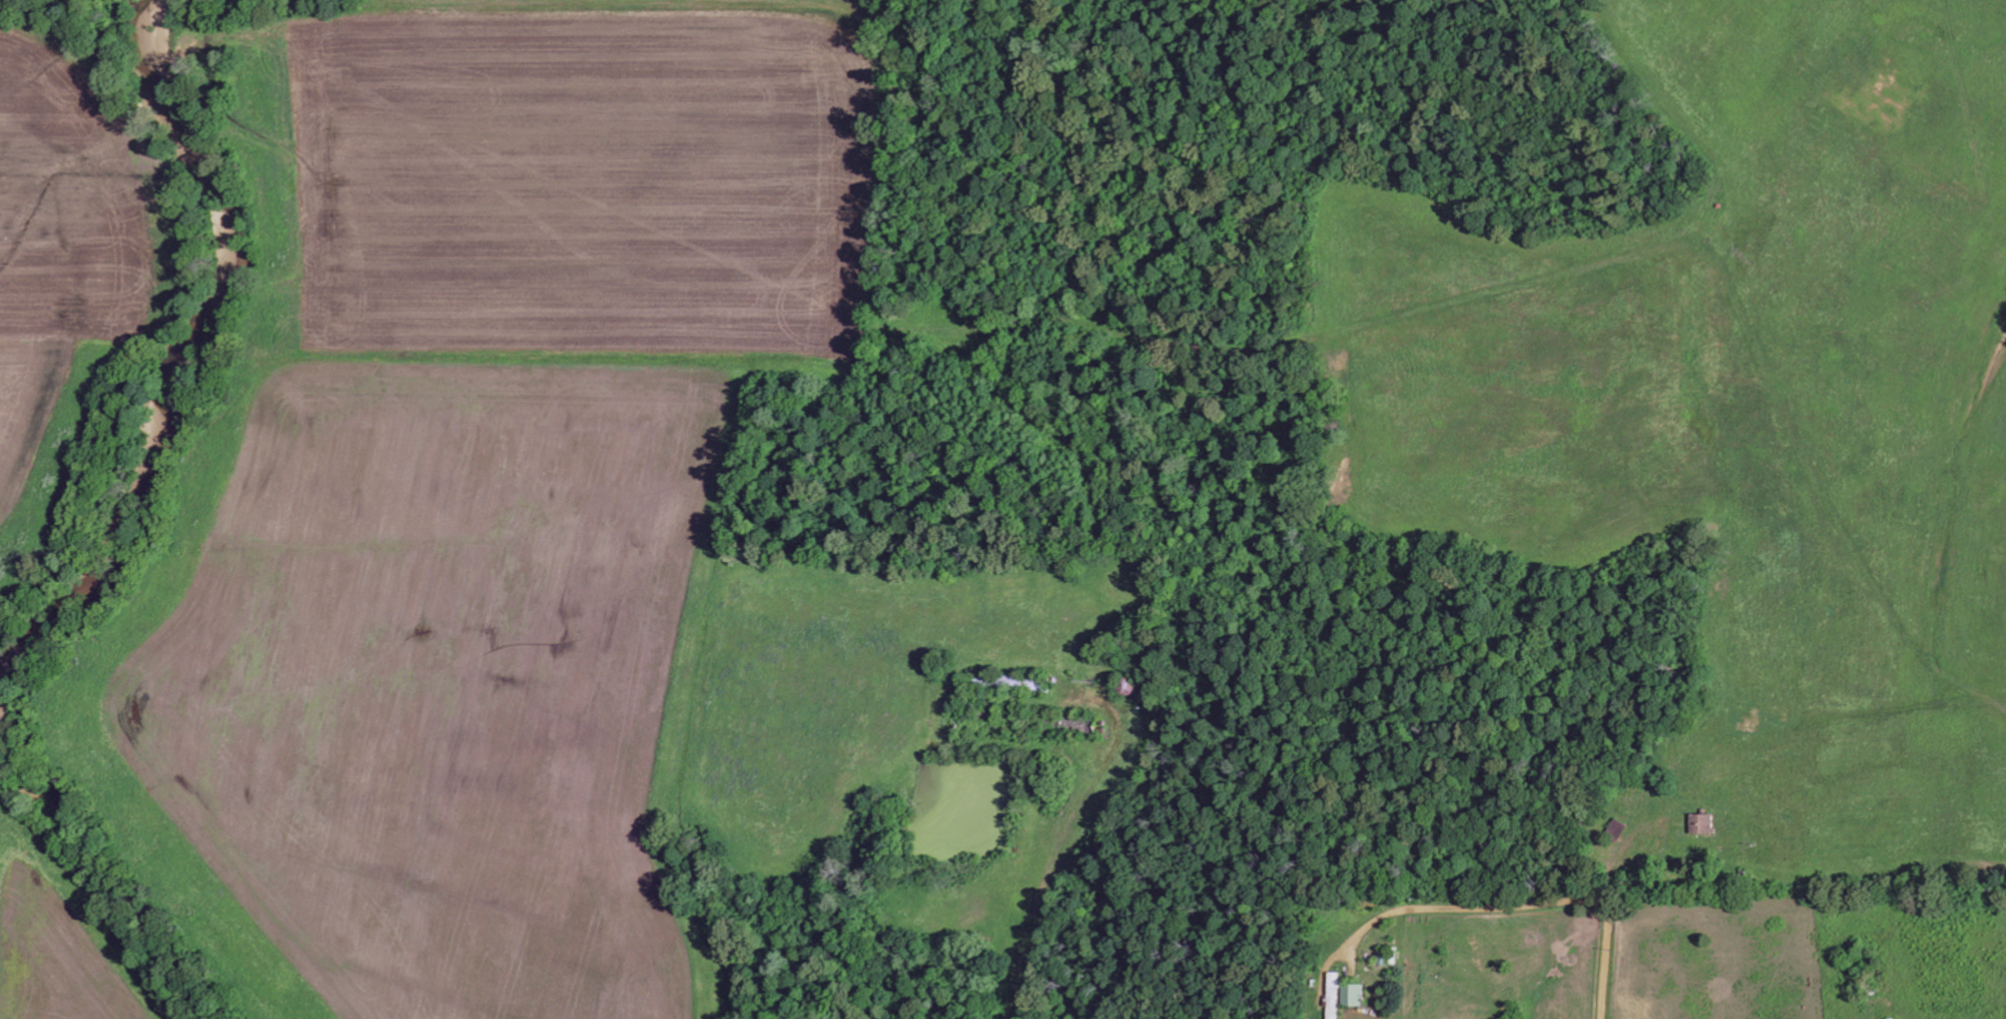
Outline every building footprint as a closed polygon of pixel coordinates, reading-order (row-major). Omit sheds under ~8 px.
[(1689,814),(1688,833),(1711,833),(1711,815),(1689,814)] [(1328,972),(1327,1018),(1337,1018),(1338,972),(1328,972)] [(1341,984),(1341,1006),(1363,1006),(1363,984),(1341,984)]
